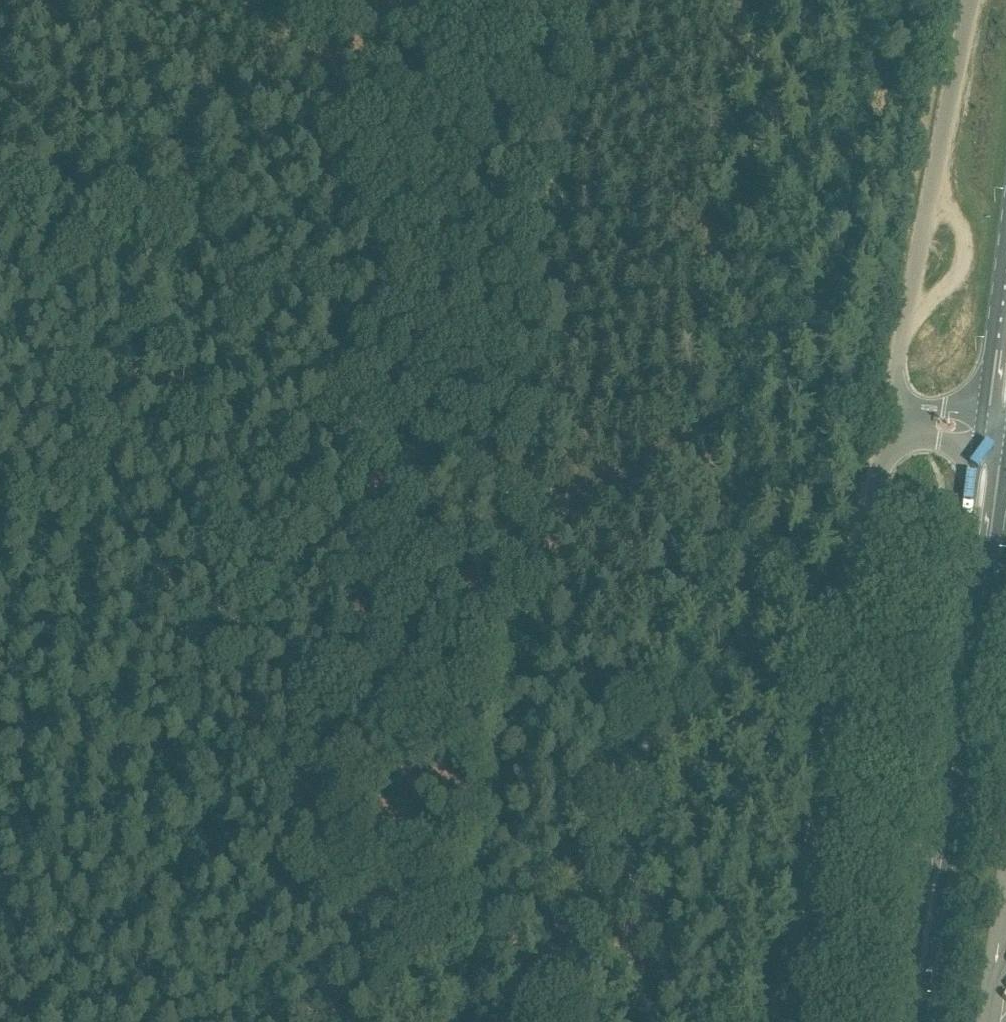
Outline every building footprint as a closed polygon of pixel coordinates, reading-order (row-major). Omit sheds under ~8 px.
[(928,692),(919,691),(917,706),(926,707),(928,692)]
